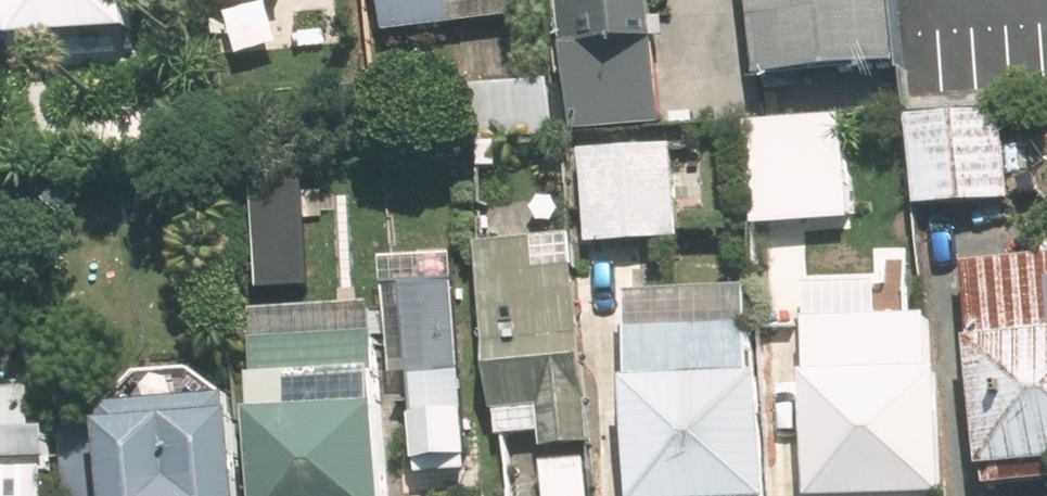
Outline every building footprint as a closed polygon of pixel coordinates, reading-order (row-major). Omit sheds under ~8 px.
[(161,0),(15,0),(16,25),(162,16),(161,0)] [(390,41),(538,27),(536,0),(386,0),(390,41)] [(668,0),(566,0),(578,127),(679,118),(668,0)] [(770,72),(911,61),(906,0),(764,0),(770,72)] [(1023,102),(918,109),(924,203),(1029,196),(1023,102)] [(852,107),(750,116),(760,226),(862,216),(852,107)] [(678,144),(592,148),(597,237),(683,233),(678,144)] [(584,255),(584,246),(489,252),(500,432),(547,429),(551,495),(599,495),(584,255)] [(977,257),(994,475),(1046,471),(1046,251),(977,257)] [(273,312),(282,495),(431,495),(430,484),(478,482),(469,275),(396,278),(398,306),(273,312)] [(639,289),(647,495),(791,495),(784,327),(738,329),(736,285),(639,289)] [(810,313),(829,495),(860,495),(961,486),(947,348),(932,350),(928,307),(869,312),(867,293),(833,297),(810,313)] [(0,357),(0,495),(65,495),(62,430),(49,431),(47,388),(25,389),(24,356),(0,357)] [(119,399),(125,495),(261,495),(255,396),(226,398),(223,360),(145,365),(147,397),(119,399)]
